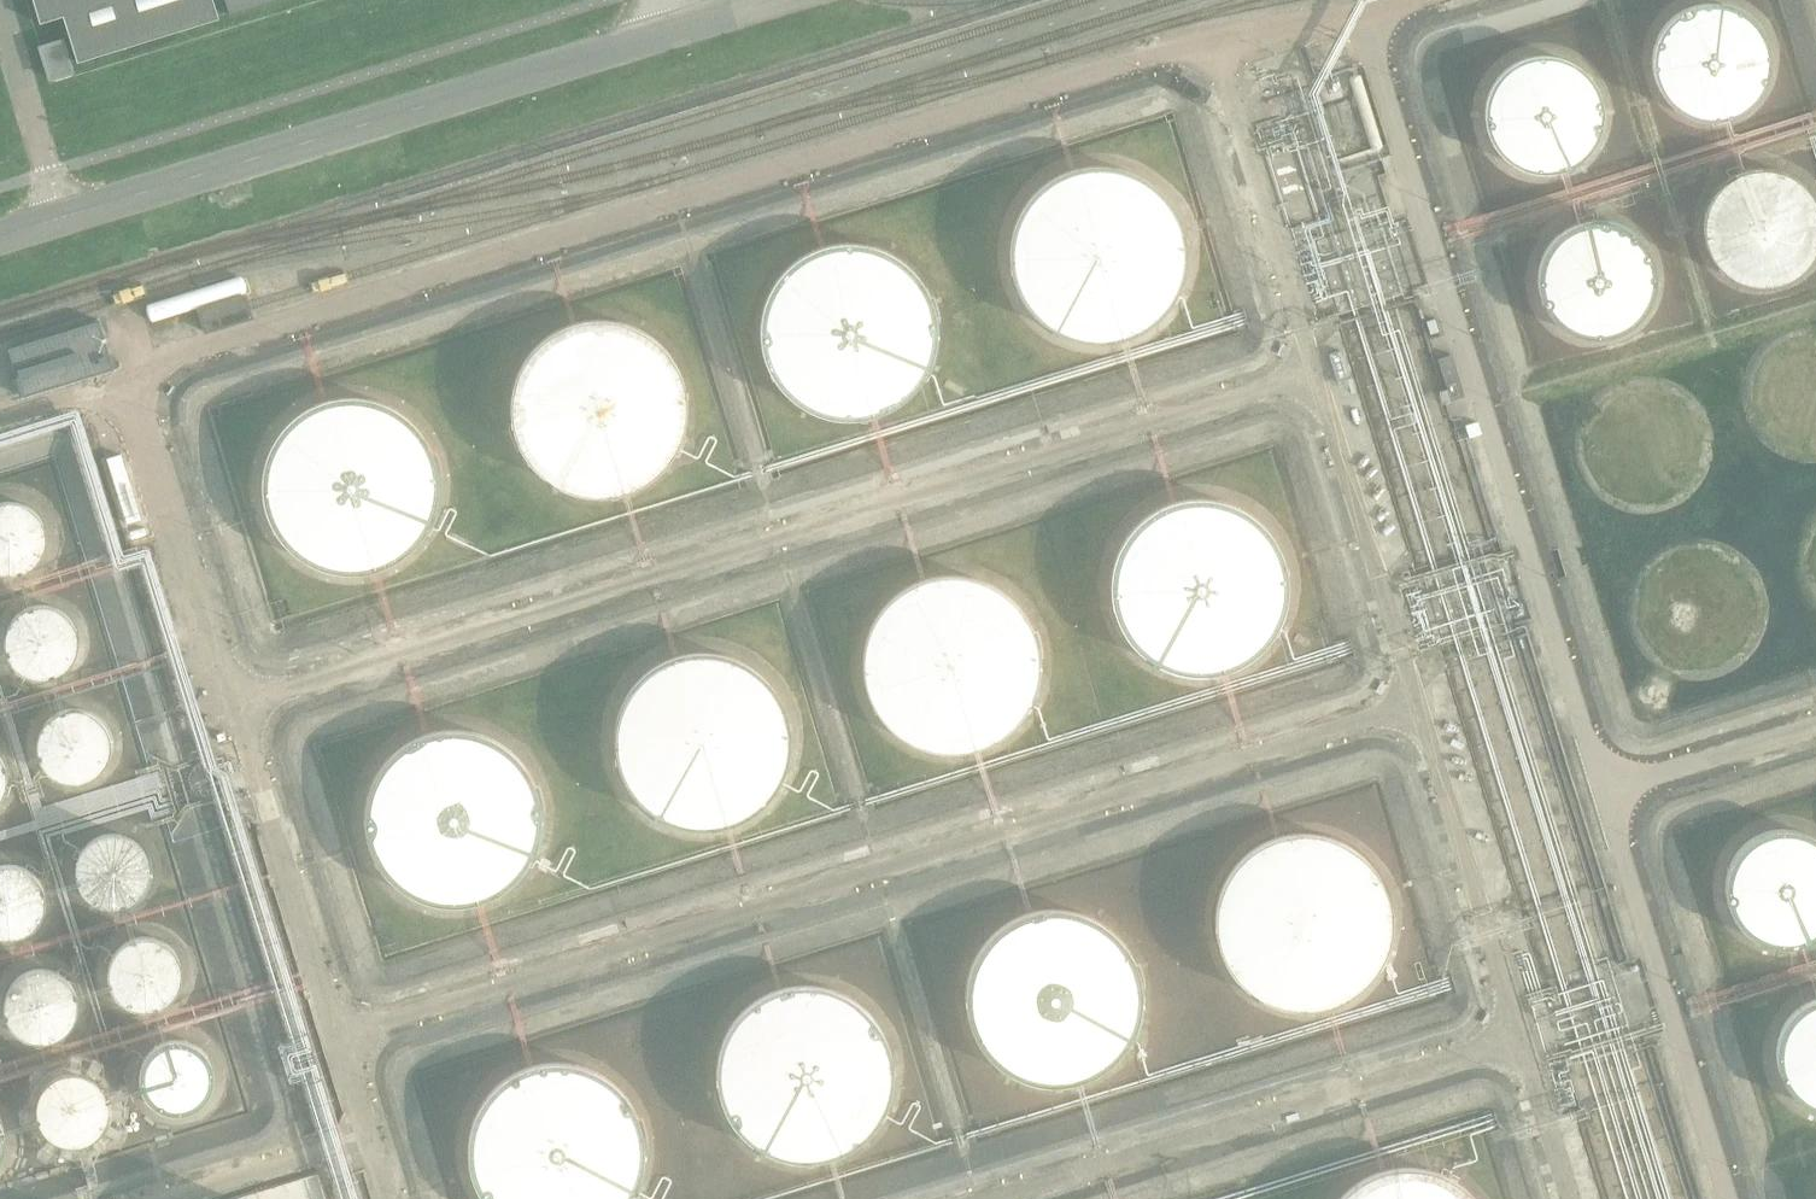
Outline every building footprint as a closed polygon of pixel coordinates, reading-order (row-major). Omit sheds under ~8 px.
[(40,23),(63,16),(78,62),(219,18),(213,0),(33,0),(40,23)] [(231,15),(277,0),(226,0),(231,15)] [(1770,51),(1769,40),(1766,28),(1760,17),(1754,10),(1745,2),(1742,0),(1677,0),(1670,5),(1661,15),(1655,25),(1650,38),(1649,50),(1649,61),(1653,73),(1657,83),(1665,93),(1675,101),(1686,108),(1699,112),(1708,112),(1720,112),(1733,108),(1744,102),(1752,95),(1761,85),(1766,74),(1769,63),(1770,52),(1770,51)] [(37,46),(47,79),(72,71),(62,39),(37,46)] [(1605,105),(1605,104),(1604,91),(1601,82),(1596,72),(1588,62),(1580,54),(1566,47),(1556,44),(1544,42),(1534,43),(1520,47),(1510,52),(1500,59),(1492,69),(1486,81),(1483,91),(1482,104),(1483,115),(1485,125),(1490,136),(1498,146),(1507,154),(1513,158),(1520,161),(1528,164),(1541,166),(1554,165),(1563,162),(1573,158),(1585,150),(1593,141),(1599,130),(1603,118),(1605,105)] [(1814,189),(1808,181),(1800,173),(1790,167),(1775,162),(1764,160),(1749,161),(1737,165),(1728,170),(1717,178),(1711,185),(1704,197),(1700,209),(1698,222),(1699,234),(1702,245),(1706,255),(1714,266),(1723,274),(1733,280),(1746,285),(1758,286),(1767,286),(1781,283),(1792,279),(1803,270),(1812,260),(1815,254),(1815,193),(1814,189)] [(1184,265),(1185,251),(1184,237),(1181,224),(1176,211),(1168,199),(1159,188),(1148,179),(1137,172),(1124,166),(1110,163),(1096,162),(1082,163),(1068,166),(1055,172),(1043,179),(1033,188),(1023,199),(1016,211),(1011,224),(1007,237),(1006,251),(1007,265),(1011,279),(1016,292),(1023,304),(1033,314),(1043,324),(1055,331),(1068,336),(1082,340),(1096,341),(1110,340),(1124,336),(1137,331),(1149,324),(1159,314),(1168,304),(1176,292),(1181,279),(1184,265)] [(1656,270),(1656,269),(1655,257),(1651,246),(1647,237),(1638,227),(1627,217),(1618,213),(1609,210),(1598,209),(1585,210),(1573,213),(1565,217),(1553,227),(1545,237),(1540,246),(1536,258),(1535,269),(1536,281),(1540,292),(1545,302),(1552,311),(1562,319),(1573,325),(1584,329),(1594,330),(1607,329),(1616,326),(1629,319),(1638,313),(1644,306),(1650,295),(1655,283),(1656,270)] [(934,340),(935,327),(934,315),(931,302),(927,290),(920,279),(912,268),(903,259),(892,252),(881,246),(869,242),(856,239),(843,239),(830,240),(818,244),(806,249),(795,256),(785,264),(776,273),(769,284),(763,296),(760,308),(758,321),(758,334),(760,347),(763,359),(769,371),(776,382),(785,391),(795,399),(806,406),(818,411),(830,415),(843,416),(856,415),(869,413),(881,409),(893,403),(903,395),(912,386),(920,376),(927,365),(931,353),(934,340)] [(205,334),(255,318),(247,293),(197,308),(205,334)] [(613,315),(595,314),(577,316),(560,323),(545,332),(532,344),(522,359),(515,376),(511,393),(511,411),(515,429),(522,445),(532,460),(545,472),(560,482),(577,488),(595,491),(613,490),(631,486),(647,478),(661,467),(673,453),(681,437),(687,420),(689,402),(687,384),(681,367),(673,352),(661,338),(647,327),(631,319),(613,315)] [(24,396),(115,369),(100,321),(9,349),(24,396)] [(1450,400),(1464,396),(1452,354),(1438,359),(1450,400)] [(442,494),(443,480),(442,466),(438,453),(433,440),(426,428),(417,417),(406,408),(394,401),(381,395),(367,392),(353,391),(339,392),(326,395),(313,401),(301,408),(290,417),(281,428),(274,440),(268,453),(265,466),(264,480),(265,494),(268,508),(274,521),(281,533),(290,543),(301,553),(313,560),(326,565),(339,569),(353,570),(367,568),(381,565),(394,560),(406,553),(417,543),(426,533),(433,521),(439,508),(442,494)] [(129,538),(167,527),(146,455),(108,466),(129,538)] [(55,532),(54,525),(52,517),(49,510),(44,504),(38,499),(31,495),(24,492),(16,491),(8,492),(1,494),(0,494),(0,571),(1,571),(8,573),(16,573),(24,572),(31,570),(38,566),(44,561),(49,555),(52,548),(54,540),(55,532)] [(1290,597),(1291,584),(1290,570),(1286,556),(1281,544),(1274,532),(1265,521),(1255,512),(1244,505),(1231,499),(1218,496),(1204,494),(1191,495),(1177,497),(1164,502),(1152,508),(1141,517),(1132,527),(1124,538),(1118,550),(1114,563),(1111,577),(1111,590),(1114,604),(1118,617),(1124,629),(1132,640),(1141,650),(1152,659),(1164,665),(1177,670),(1191,672),(1204,673),(1218,671),(1231,668),(1244,662),(1255,655),(1266,646),(1274,635),(1281,623),(1286,611),(1290,597)] [(1039,675),(1041,661),(1039,646),(1036,633),(1030,620),(1023,608),(1013,597),(1002,588),(990,581),(977,576),(963,573),(948,572),(934,574),(921,578),(908,584),(896,592),(886,602),(877,613),(871,626),(866,639),(864,654),(864,668),(866,682),(871,695),(877,708),(886,719),(896,729),(908,737),(921,743),(934,747),(948,749),(963,748),(977,745),(990,740),(1002,733),(1013,724),(1023,714),(1030,702),(1036,689),(1039,675)] [(86,651),(86,643),(86,635),(83,627),(80,620),(74,614),(68,609),(61,605),(53,603),(45,602),(37,603),(30,605),(23,609),(16,614),(11,620),(7,627),(5,635),(4,643),(5,651),(7,659),(11,666),(16,672),(22,677),(29,681),(37,683),(45,684),(53,683),(61,681),(68,677),(74,672),(79,666),(83,659),(86,651)] [(791,753),(792,738),(791,724),(787,709),(781,696),(773,683),(763,673),(751,664),(737,657),(723,653),(708,651),(693,651),(679,654),(665,660),(652,668),(641,678),(632,689),(624,702),(619,716),(617,731),(617,746),(619,760),(624,774),(632,787),(641,799),(652,809),(665,817),(679,822),(693,825),(708,826),(723,824),(737,820),(751,813),(763,804),(773,793),(781,781),(787,768),(791,753)] [(117,751),(118,743),(117,735),(115,728),(111,721),(106,715),(101,710),(94,706),(86,703),(79,702),(71,702),(63,704),(56,707),(50,712),(44,717),(40,724),(37,731),(36,739),(36,747),(37,754),(40,762),(44,768),(50,774),(56,778),(63,782),(71,783),(79,784),(86,783),(94,780),(100,776),(106,771),(111,765),(115,758),(117,751)] [(544,833),(545,819),(544,806),(540,792),(535,780),(528,768),(520,757),(509,748),(498,741),(486,735),(472,732),(459,730),(445,730),(432,733),(419,738),(407,744),(396,752),(386,762),(378,773),(372,786),(368,799),(366,812),(366,826),(368,839),(372,852),(378,865),(386,876),(395,886),(406,894),(418,901),(431,905),(445,908),(458,908),(472,907),(485,903),(498,898),(509,890),(520,881),(528,871),(535,859),(540,846),(544,833)] [(12,776),(11,769),(9,761),(5,754),(1,748),(0,747),(0,805),(1,805),(6,798),(9,792),(11,784),(12,776)] [(1811,820),(1797,815),(1786,813),(1771,814),(1763,816),(1752,821),(1741,829),(1733,838),(1726,851),(1722,863),(1721,874),(1721,885),(1724,897),(1729,906),(1737,917),(1745,924),(1755,931),(1769,936),(1780,937),(1793,937),(1803,934),(1814,929),(1815,928),(1815,823),(1811,820)] [(1398,932),(1399,918),(1398,904),(1394,891),(1389,878),(1382,866),(1373,855),(1363,846),(1351,838),(1338,833),(1325,829),(1311,827),(1297,828),(1283,831),(1270,835),(1258,842),(1247,850),(1237,860),(1229,872),(1223,884),(1219,897),(1217,911),(1217,925),(1219,939),(1223,952),(1229,965),(1237,976),(1247,986),(1258,994),(1270,1001),(1283,1006),(1297,1008),(1311,1009),(1325,1007),(1338,1004),(1351,998),(1363,990),(1373,981),(1382,970),(1389,958),(1394,945),(1398,932)] [(158,877),(159,869),(158,862),(156,854),(152,847),(148,841),(142,836),(135,832),(127,829),(120,828),(112,829),(104,831),(97,834),(91,838),(85,844),(81,851),(78,858),(77,865),(77,873),(78,881),(81,888),(85,895),(91,900),(97,905),(104,908),(112,910),(120,910),(127,909),(135,907),(142,903),(148,898),(152,892),(156,885),(158,877)] [(48,901),(48,893),(45,885),(42,878),(37,872),(31,867),(24,863),(17,861),(9,860),(1,860),(0,860),(0,941),(1,941),(9,942),(17,941),(24,938),(31,934),(37,929),(42,923),(45,916),(48,908),(48,901)] [(1142,1008),(1143,993),(1142,978),(1138,964),(1133,951),(1125,939),(1115,928),(1103,919),(1090,912),(1076,907),(1062,905),(1047,905),(1033,907),(1019,912),(1006,919),(994,928),(984,938),(976,951),(971,964),(967,978),(966,993),(967,1007),(970,1021),(976,1035),(984,1047),(994,1058),(1006,1067),(1019,1074),(1032,1079),(1047,1081),(1062,1081),(1076,1079),(1090,1074),(1103,1067),(1114,1058),(1124,1047),(1132,1035),(1138,1022),(1142,1008)] [(189,979),(190,971),(189,963),(187,956),(184,949),(179,943),(173,938),(166,934),(159,931),(151,930),(143,931),(136,933),(128,936),(122,940),(117,946),(113,953),(110,960),(108,967),(108,975),(110,983),(113,990),(117,997),(122,1002),(129,1007),(136,1010),(143,1012),(151,1012),(159,1011),(166,1009),(173,1005),(179,1000),(184,993),(187,986),(189,979)] [(81,1003),(80,996),(78,988),(74,981),(69,975),(63,970),(56,966),(49,964),(41,963),(34,963),(26,965),(19,968),(12,973),(7,978),(3,985),(0,992),(0,1015),(3,1022),(7,1029),(13,1035),(19,1039),(26,1042),(34,1044),(41,1045),(49,1043),(57,1041),(63,1037),(69,1032),(74,1026),(78,1019),(80,1011),(81,1003)] [(891,1086),(892,1071),(891,1055),(887,1040),(880,1026),(871,1014),(860,1003),(848,994),(833,987),(818,983),(803,982),(788,983),(773,987),(758,994),(746,1002),(735,1013),(726,1026),(719,1040),(715,1055),(714,1070),(715,1086),(719,1101),(726,1115),(735,1128),(746,1139),(758,1147),(772,1154),(787,1158),(803,1159),(818,1158),(833,1154),(847,1148),(860,1139),(871,1128),(880,1115),(887,1101),(891,1086)] [(1812,984),(1803,989),(1792,997),(1785,1005),(1779,1016),(1775,1028),(1773,1039),(1774,1052),(1777,1064),(1783,1075),(1790,1084),(1797,1090),(1809,1098),(1815,1100),(1815,983),(1812,984)] [(220,1084),(221,1076),(220,1068),(218,1061),(214,1054),(209,1048),(203,1043),(197,1039),(189,1036),(182,1035),(174,1035),(166,1037),(159,1040),(153,1045),(147,1050),(143,1057),(140,1064),(139,1072),(139,1080),(140,1087),(143,1095),(147,1101),(152,1107),(159,1111),(166,1115),(174,1117),(181,1117),(189,1116),(196,1113),(203,1109),(209,1104),(214,1098),(218,1091),(220,1084)] [(632,1195),(639,1178),(643,1159),(643,1140),(639,1122),(630,1105),(619,1090),(604,1078),(587,1069),(569,1064),(550,1064),(531,1067),(514,1074),(498,1085),(485,1099),(476,1115),(470,1133),(468,1152),(470,1171),(477,1189),(483,1198),(629,1198),(632,1195)] [(112,1115),(113,1107),(112,1100),(110,1092),(106,1085),(102,1079),(96,1074),(89,1070),(81,1067),(74,1066),(66,1067),(58,1069),(51,1072),(45,1076),(39,1082),(35,1089),(32,1096),(31,1103),(31,1111),(32,1119),(35,1126),(39,1133),(45,1138),(51,1143),(58,1146),(66,1148),(74,1148),(81,1147),(89,1145),(96,1141),(102,1136),(106,1130),(110,1123),(112,1115)] [(10,1140),(9,1132),(7,1124),(4,1117),(0,1113),(0,1166),(4,1162),(7,1155),(9,1147),(10,1140)] [(1475,1192),(1465,1183),(1454,1176),(1442,1170),(1430,1166),(1416,1164),(1403,1164),(1390,1166),(1377,1170),(1365,1176),(1354,1183),(1344,1192),(1339,1198),(1481,1198),(1475,1192)]
